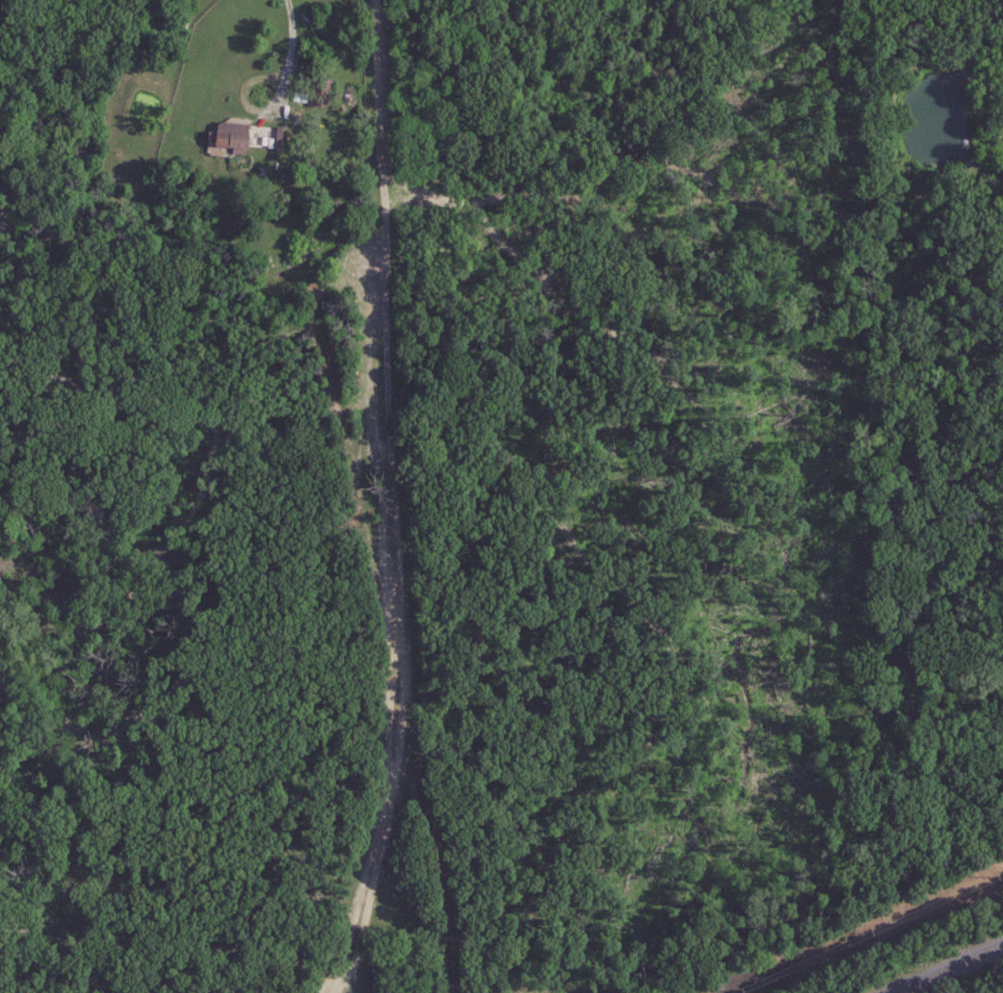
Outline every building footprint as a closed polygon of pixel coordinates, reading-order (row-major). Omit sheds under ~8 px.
[(231,148),(230,153),(244,155),(247,125),(215,121),(212,146),(231,148)]
